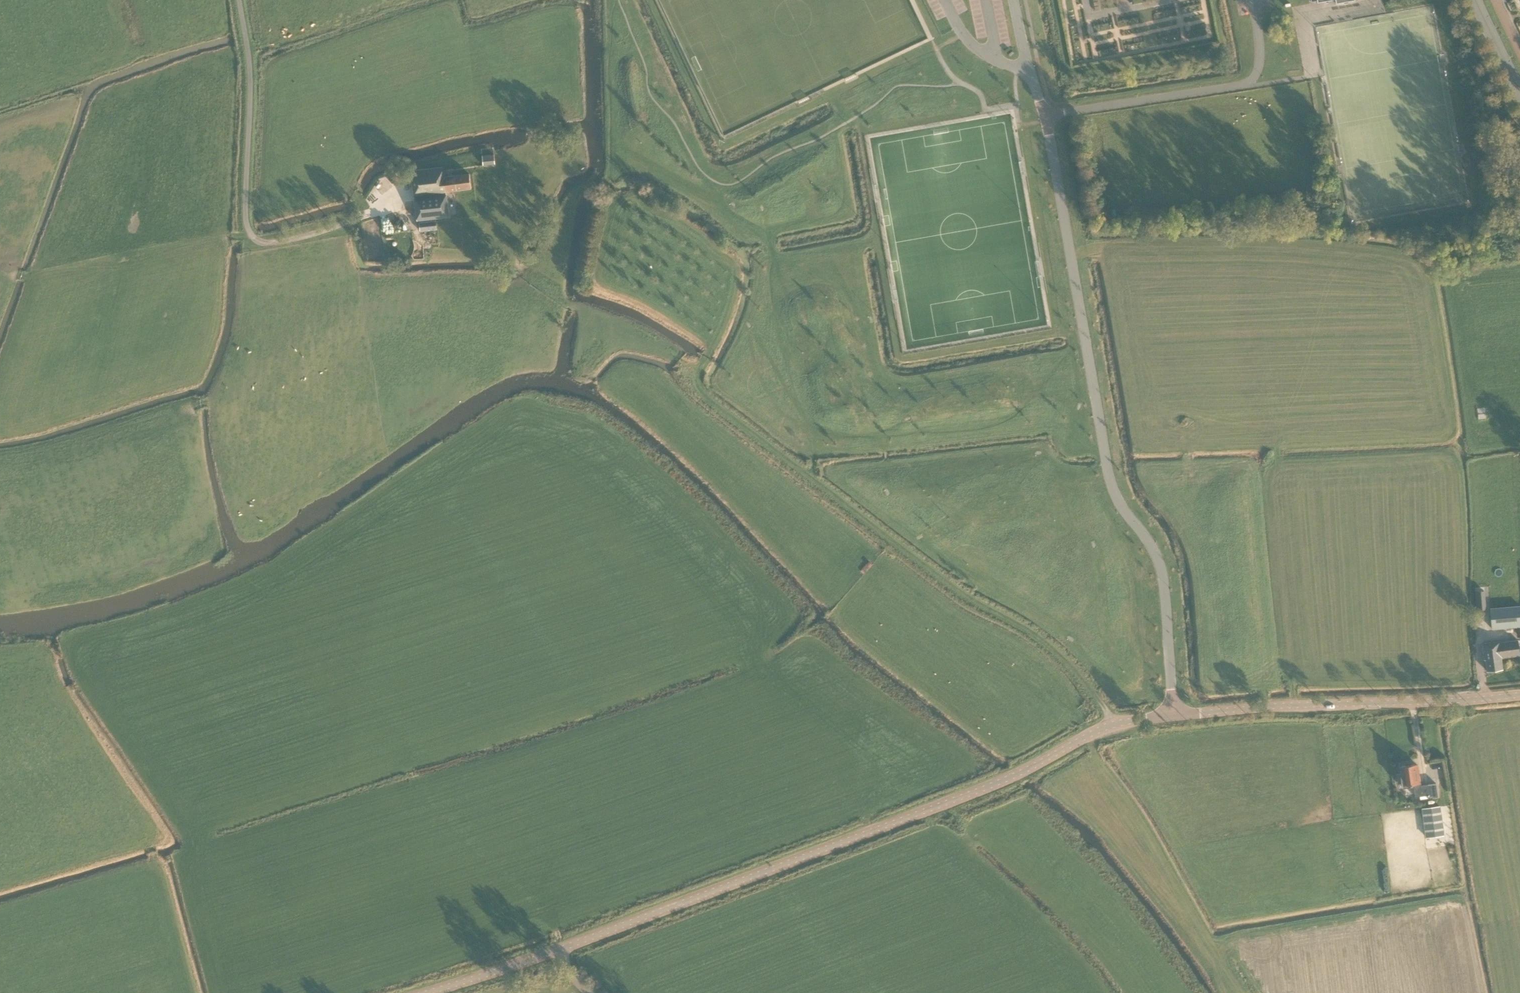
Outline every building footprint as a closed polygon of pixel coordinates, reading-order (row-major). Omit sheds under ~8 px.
[(482,155),(483,165),(495,163),(494,154),(482,155)] [(444,173),(443,166),(412,169),(417,220),(449,216),(446,191),(456,190),(456,189),(471,188),(469,174),(449,176),(448,172),(444,173)] [(437,229),(436,221),(419,222),(420,231),(437,229)] [(1484,591),(1476,591),(1477,609),(1485,609),(1484,591)] [(1490,608),(1491,615),(1492,615),(1492,621),(1491,621),(1492,628),(1519,626),(1519,605),(1490,608)] [(1519,654),(1518,639),(1500,642),(1500,641),(1482,643),(1484,659),(1485,659),(1487,670),(1502,668),(1501,657),(1519,654)] [(1418,775),(1416,763),(1400,766),(1401,773),(1396,773),(1397,780),(1402,779),(1403,787),(1413,786),(1415,796),(1427,794),(1427,797),(1437,796),(1435,782),(1420,784),(1419,774),(1418,775)] [(1440,806),(1422,808),(1426,836),(1444,834),(1440,806)]
